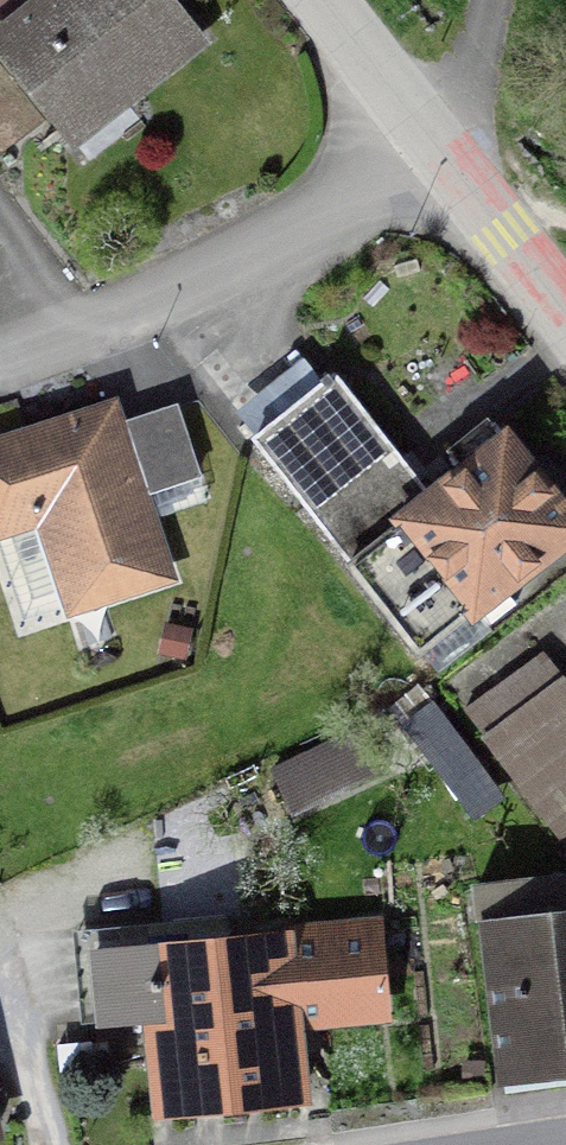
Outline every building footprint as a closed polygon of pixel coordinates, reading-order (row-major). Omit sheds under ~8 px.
[(195,45),(159,0),(89,0),(83,5),(80,0),(50,0),(0,40),(0,61),(68,146),(195,45)] [(466,608),(475,618),(565,542),(565,519),(501,442),(424,507),(325,383),(248,445),(412,650),(466,608)] [(112,418),(138,490),(200,468),(173,396),(112,418)] [(107,408),(0,447),(0,525),(37,511),(76,617),(171,583),(138,490),(112,418),(107,408)] [(543,665),(482,712),(565,822),(565,696),(543,665)] [(471,885),(494,1082),(565,1074),(565,874),(471,885)] [(294,1092),(282,948),(176,957),(187,1100),(294,1092)]
